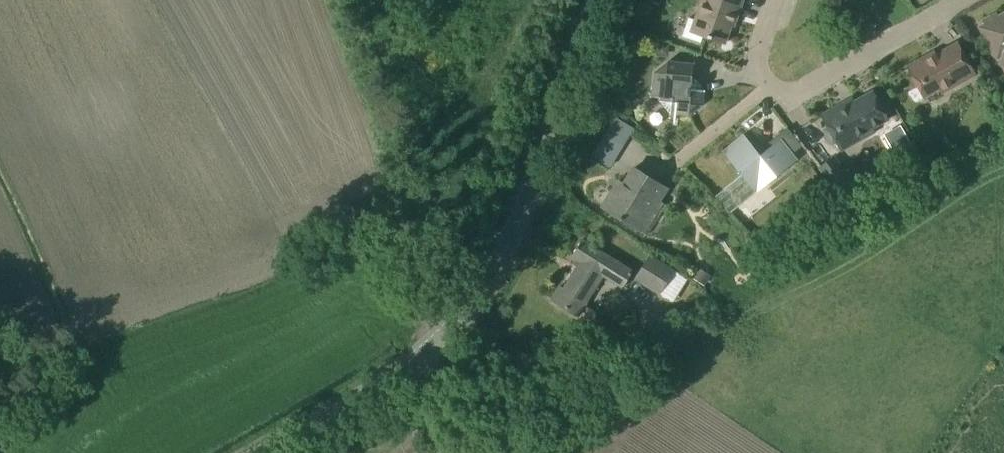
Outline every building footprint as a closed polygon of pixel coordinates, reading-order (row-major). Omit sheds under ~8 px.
[(703,36),(725,43),(734,16),(737,17),(742,0),(702,0),(696,19),(689,17),(683,36),(701,42),(703,36)] [(979,27),(997,59),(998,58),(1003,70),(1003,13),(998,16),(997,13),(984,21),(985,23),(979,27)] [(925,57),(907,67),(924,96),(947,84),(949,88),(975,74),(957,42),(927,60),(925,57)] [(692,79),(694,64),(669,61),(655,72),(652,96),(661,97),(660,101),(671,114),(689,116),(703,105),(705,90),(701,90),(701,86),(696,79),(692,79)] [(876,132),(873,127),(888,119),(872,91),(845,107),(843,103),(821,115),(828,127),(824,129),(826,139),(834,145),(837,143),(842,151),(876,132)] [(612,115),(593,157),(613,167),(633,125),(612,115)] [(915,150),(903,127),(890,135),(902,158),(915,150)] [(781,138),(763,152),(760,155),(744,134),(723,150),(756,192),(798,159),(781,138)] [(852,180),(834,157),(819,168),(837,191),(852,180)] [(640,230),(667,188),(634,167),(624,184),(618,181),(602,207),(633,226),(627,236),(638,243),(644,233),(640,230)] [(633,271),(582,239),(572,255),(580,261),(576,267),(578,268),(574,274),(572,273),(563,288),(560,286),(551,299),(578,316),(604,275),(623,287),(633,271)] [(651,253),(636,279),(676,304),(692,278),(651,253)]
